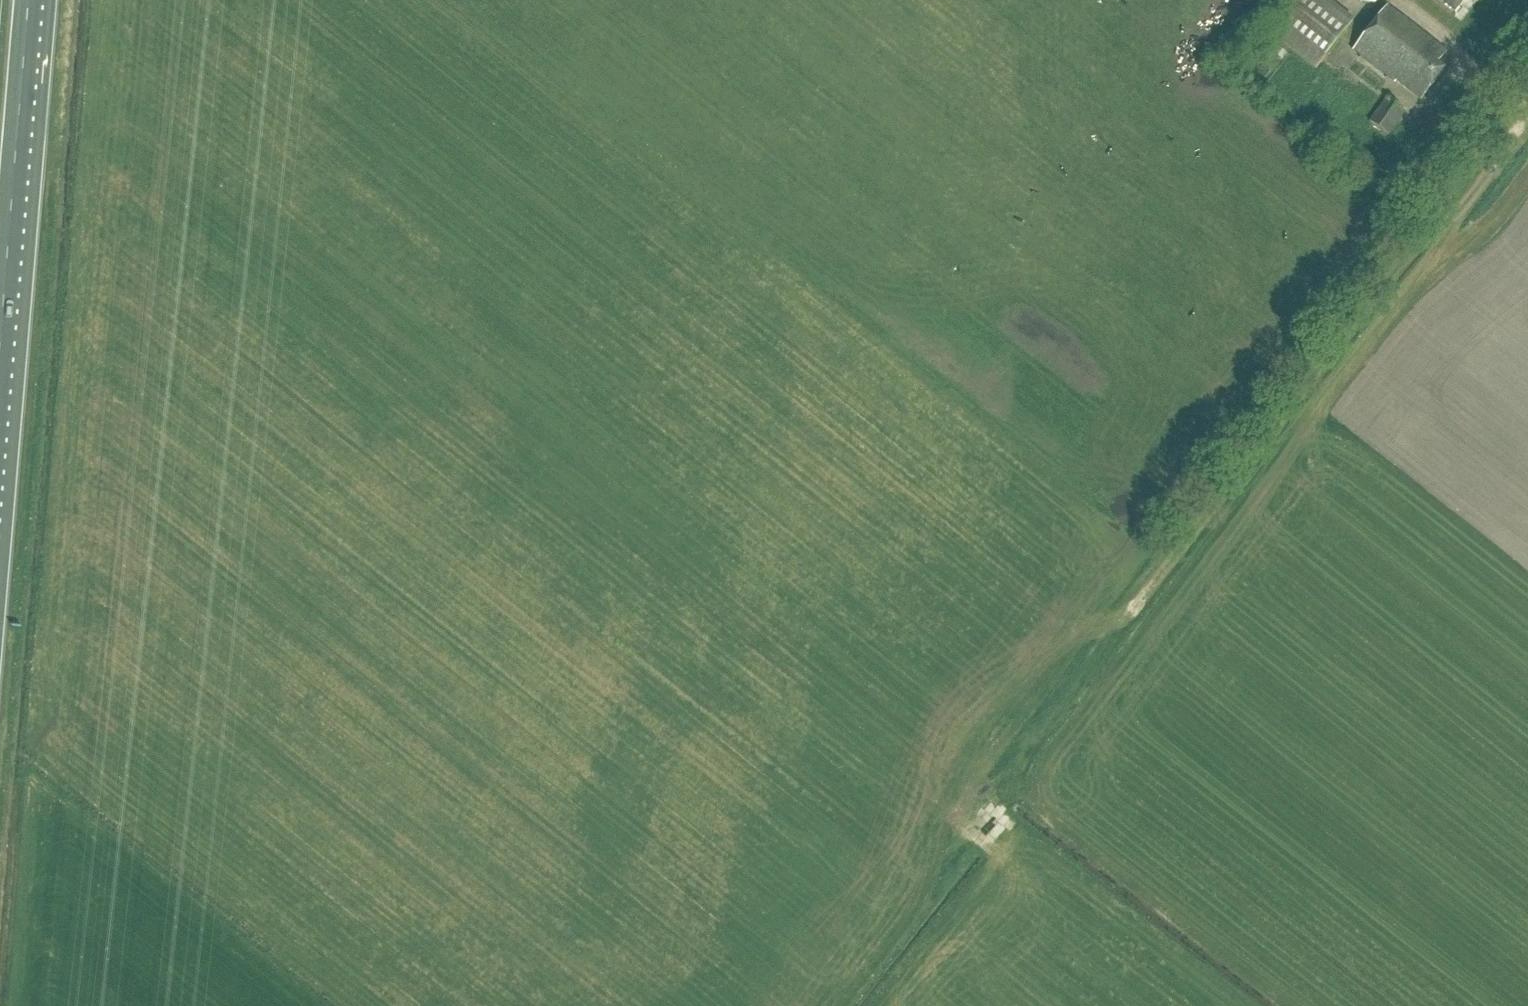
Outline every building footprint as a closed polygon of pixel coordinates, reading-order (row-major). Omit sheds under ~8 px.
[(1352,22),(1324,0),(1296,0),(1270,33),(1316,69),(1352,22)] [(1455,12),(1465,0),(1441,0),(1455,12)] [(1420,100),(1443,71),(1436,66),(1447,52),(1387,6),(1352,50),(1394,83),(1396,81),(1420,100)] [(1388,135),(1404,112),(1386,99),(1369,122),(1388,135)]
